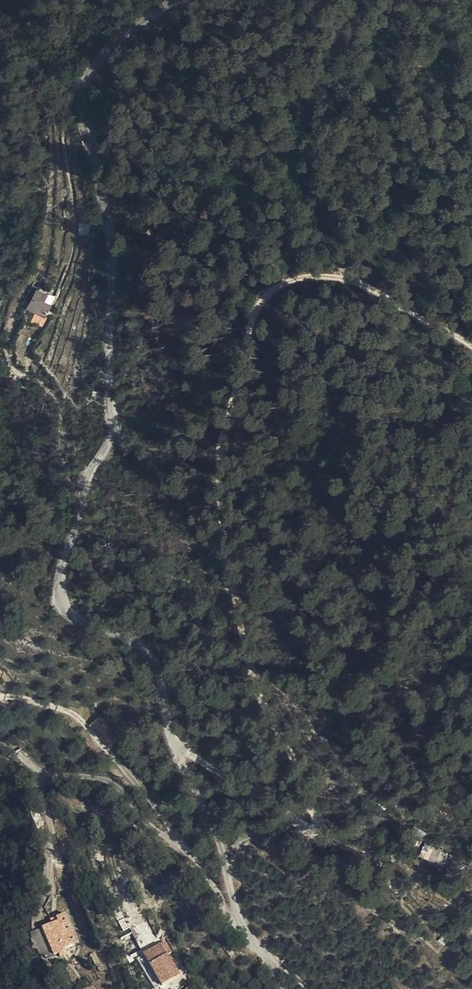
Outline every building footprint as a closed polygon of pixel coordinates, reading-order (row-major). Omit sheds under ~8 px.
[(63,304),(54,299),(43,318),(58,326),(65,315),(59,312),(63,304)] [(0,693),(5,695),(6,693),(10,686),(15,678),(0,669),(0,693)] [(22,693),(10,686),(6,693),(16,699),(22,693)] [(130,737),(109,715),(98,725),(119,747),(130,737)] [(423,844),(419,857),(443,865),(447,852),(423,844)] [(90,945),(78,915),(69,919),(71,923),(54,931),(67,960),(78,956),(76,952),(90,945)] [(150,956),(170,988),(187,977),(176,957),(180,954),(173,943),(150,956)]
